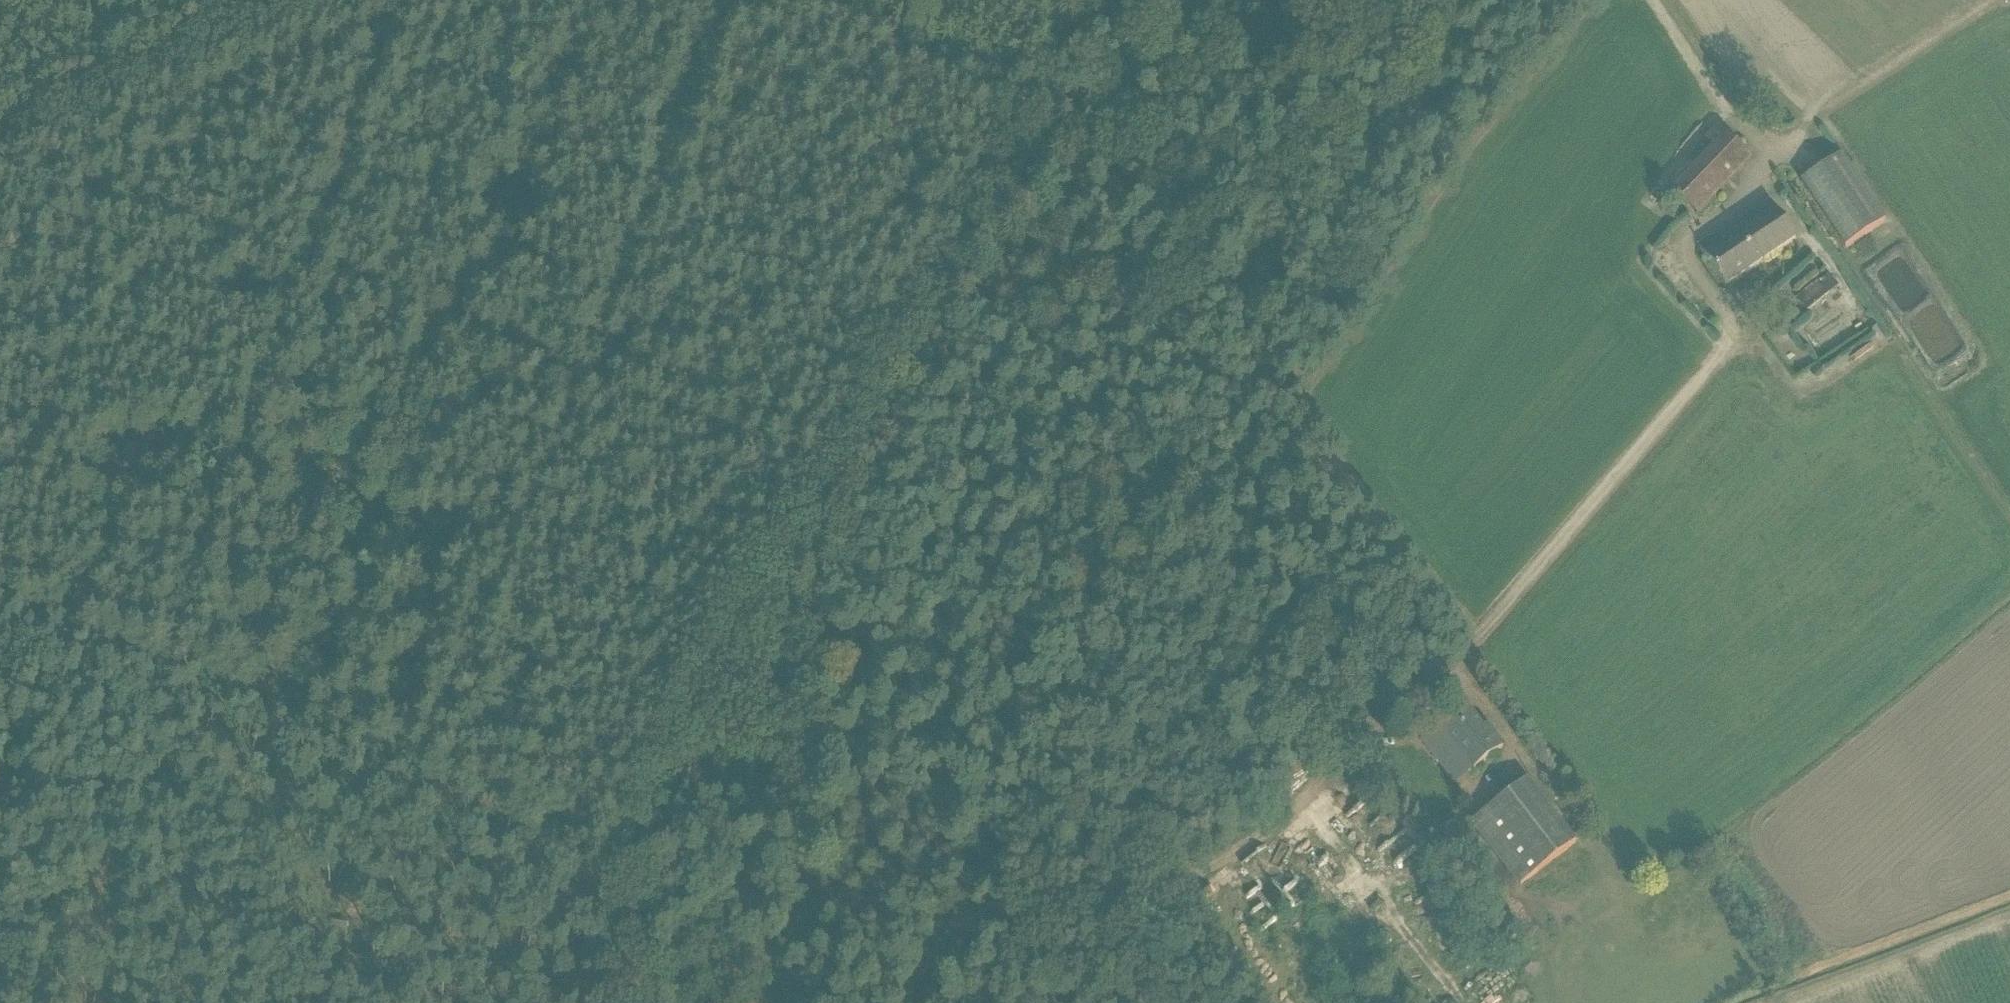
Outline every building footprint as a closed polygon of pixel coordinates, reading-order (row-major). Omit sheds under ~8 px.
[(1672,190),(1690,208),(1697,216),(1740,171),(1730,162),(1741,150),(1718,127),(1706,140),(1714,147),(1672,190)] [(1839,154),(1838,155),(1800,181),(1844,247),(1884,221),(1880,215),(1839,154)] [(1756,211),(1762,221),(1723,247),(1715,235),(1698,246),(1725,286),(1795,239),(1770,202),(1756,211)] [(1796,298),(1807,312),(1829,295),(1818,281),(1796,298)] [(1483,731),(1466,707),(1442,725),(1460,748),(1452,754),(1468,774),(1503,748),(1487,727),(1483,731)] [(1518,887),(1538,872),(1576,843),(1527,779),(1488,809),(1469,823),(1518,887)]
